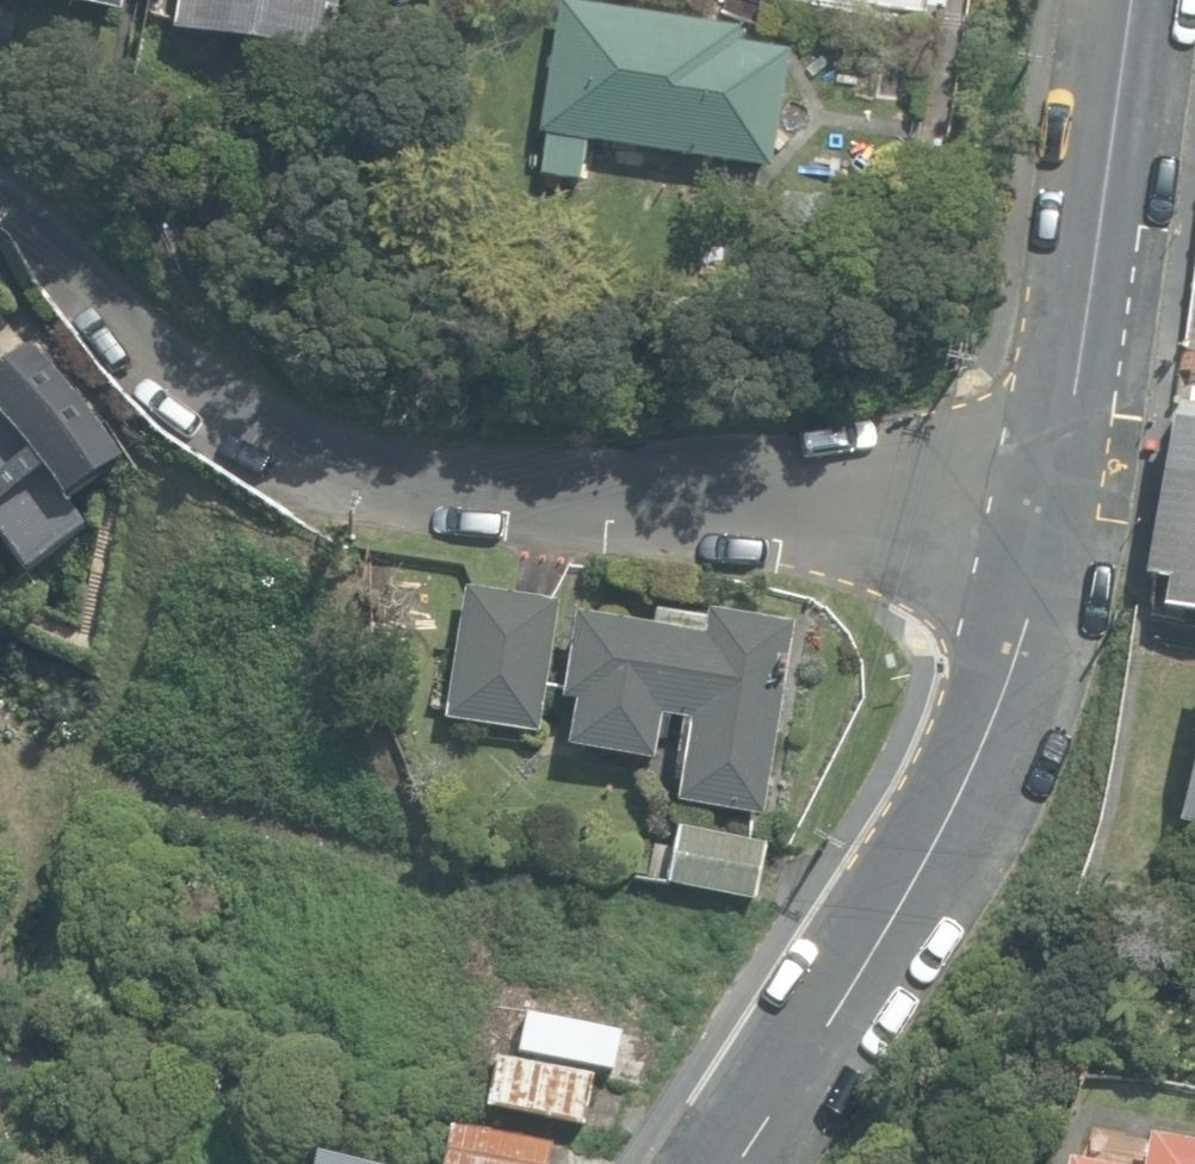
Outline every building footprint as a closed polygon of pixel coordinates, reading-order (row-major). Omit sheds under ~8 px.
[(119,14),(121,0),(43,0),(119,14)] [(327,57),(336,0),(177,0),(172,31),(327,57)] [(538,135),(767,170),(785,53),(736,45),(738,31),(559,3),(538,135)] [(539,177),(579,183),(584,149),(545,142),(539,177)] [(1169,419),(1141,575),(1165,580),(1160,609),(1194,615),(1194,424),(1169,419)] [(445,720),(537,733),(556,601),(465,588),(445,720)] [(677,801),(761,815),(792,626),(707,611),(705,619),(654,611),(651,629),(573,616),(560,700),(573,702),(566,745),(651,759),(654,740),(664,742),(668,717),(679,719),(672,766),(682,768),(677,801)] [(1194,826),(1194,744),(1179,823),(1194,826)] [(666,884),(754,899),(763,844),(676,829),(666,884)] [(489,1108),(582,1127),(592,1076),(499,1057),(489,1108)] [(551,1142),(445,1122),(437,1163),(546,1163),(551,1142)] [(1148,1135),(1142,1163),(1194,1163),(1194,1143),(1148,1135)] [(308,1163),(396,1163),(311,1147),(308,1163)]
